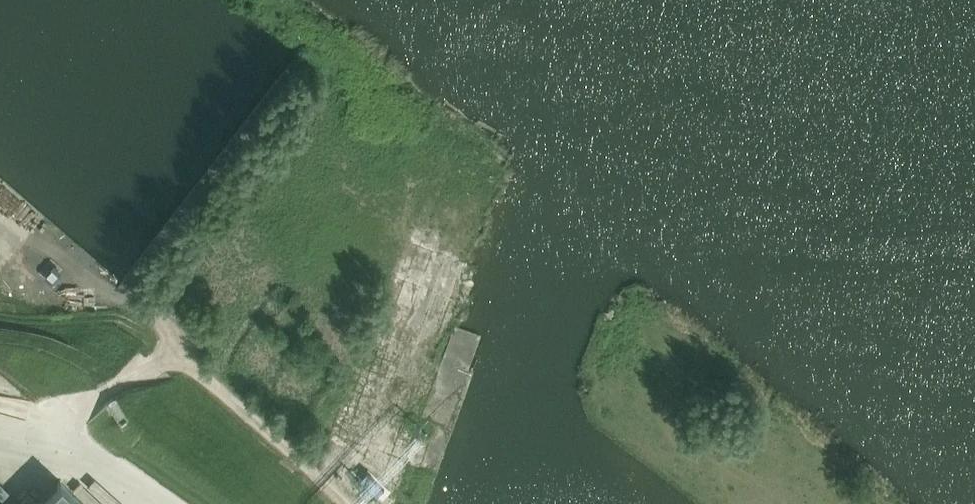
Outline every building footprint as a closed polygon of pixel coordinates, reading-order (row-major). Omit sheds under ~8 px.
[(41,217),(14,193),(6,201),(6,202),(0,208),(0,263),(41,217)] [(60,483),(39,503),(82,503),(60,483)]
